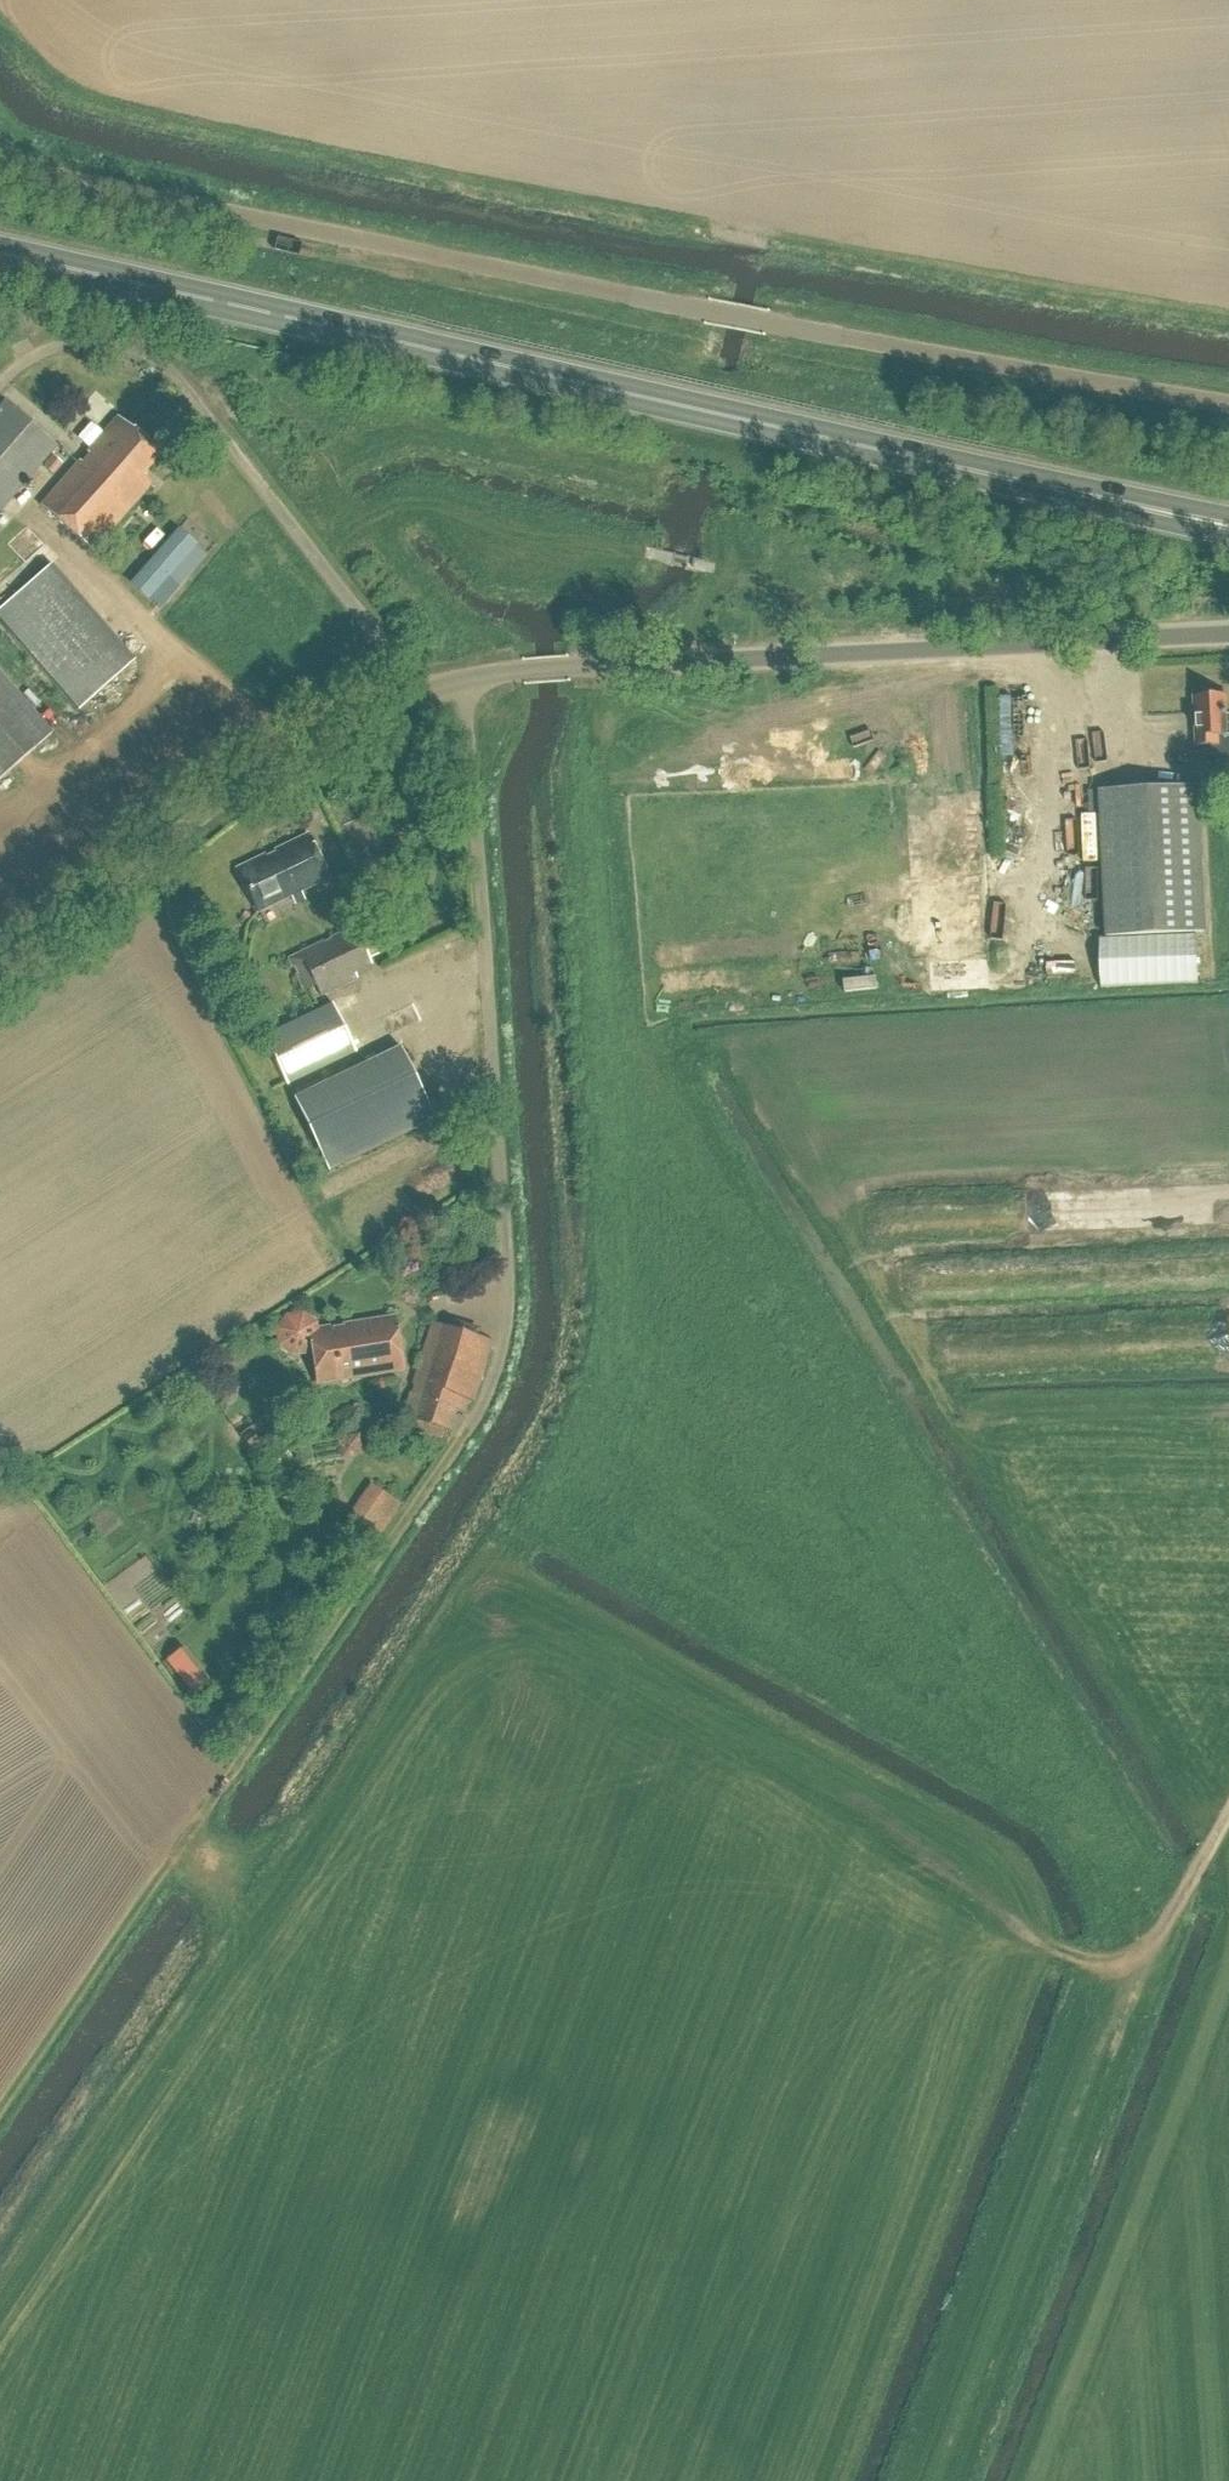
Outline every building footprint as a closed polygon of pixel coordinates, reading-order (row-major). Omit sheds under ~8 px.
[(0,407),(0,512),(57,446),(5,401),(0,407)] [(142,476),(160,454),(117,417),(40,507),(92,552),(151,484),(142,476)] [(52,457),(43,468),(52,475),(62,464),(52,457)] [(178,530),(130,585),(148,601),(196,547),(178,530)] [(0,609),(0,620),(78,710),(134,661),(50,565),(0,609)] [(52,734),(0,675),(0,779),(52,734)] [(1195,697),(1198,747),(1199,762),(1219,761),(1228,760),(1228,715),(1227,695),(1195,697)] [(1098,792),(1105,939),(1206,934),(1199,787),(1098,792)] [(261,913),(328,880),(307,836),(240,869),(261,913)] [(282,962),(301,994),(315,986),(322,999),(358,982),(355,975),(372,967),(351,925),(282,962)] [(291,1086),(359,1053),(336,1007),(268,1040),(291,1086)] [(336,1174),(441,1124),(406,1049),(301,1099),(336,1174)] [(287,1318),(277,1332),(280,1348),(293,1357),(308,1355),(313,1348),(311,1332),(318,1331),(317,1325),(303,1316),(287,1318)] [(318,1331),(311,1332),(313,1348),(318,1382),(401,1370),(394,1318),(348,1324),(349,1326),(318,1331)] [(489,1338),(446,1325),(431,1320),(411,1380),(406,1400),(420,1405),(412,1426),(441,1436),(451,1409),(459,1411),(465,1394),(470,1396),(489,1338)] [(379,1533),(401,1502),(371,1481),(349,1512),(379,1533)]
